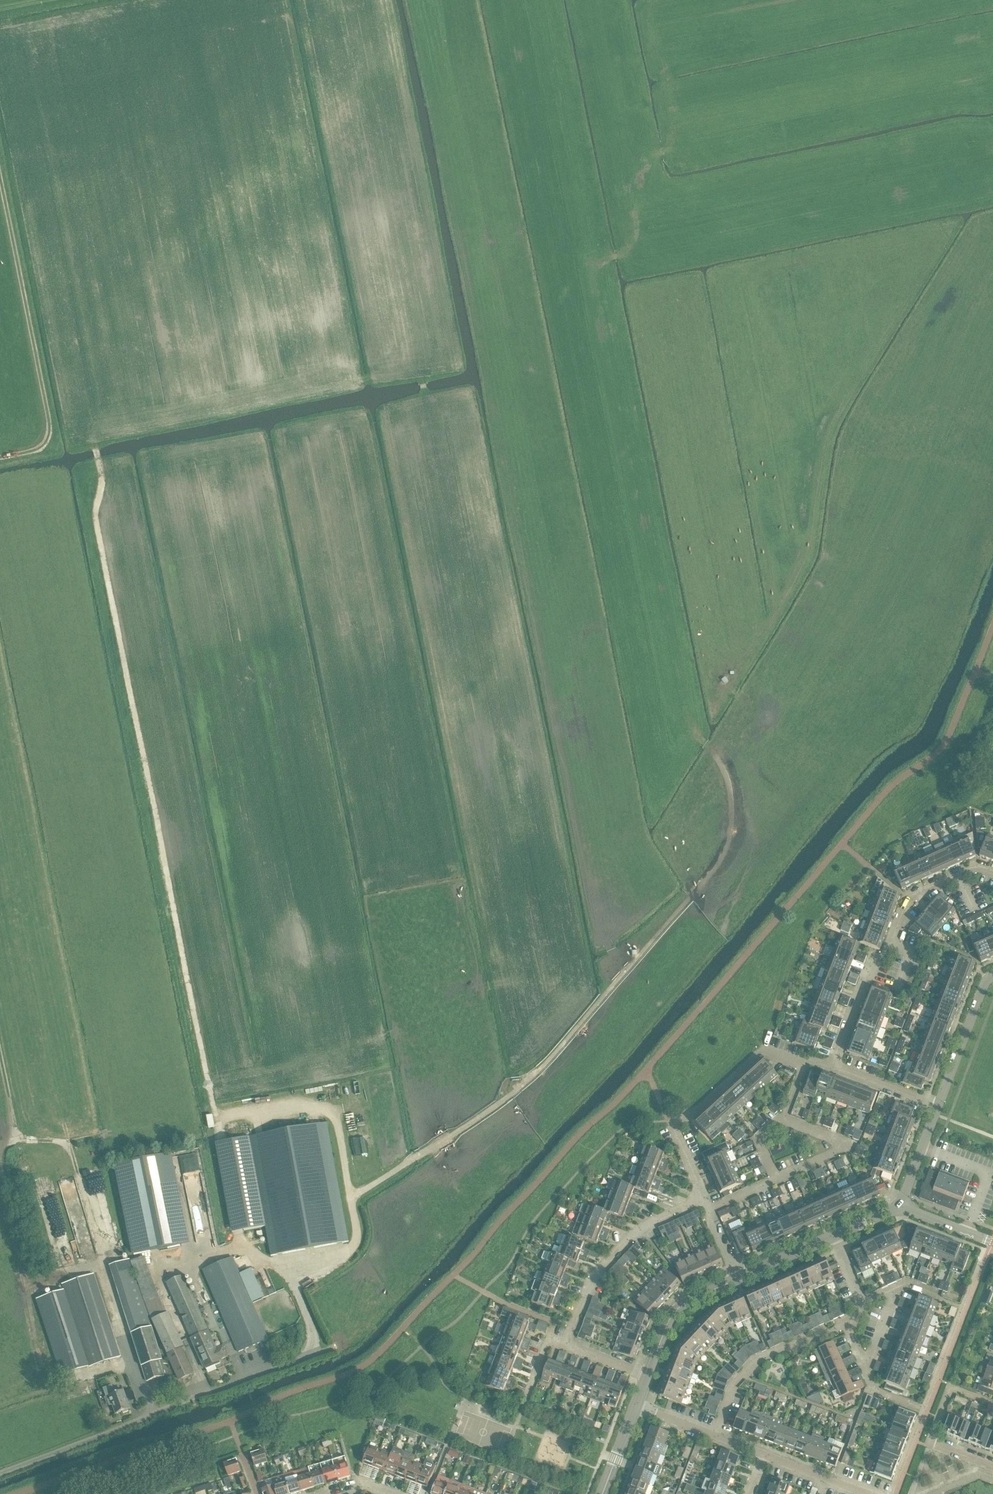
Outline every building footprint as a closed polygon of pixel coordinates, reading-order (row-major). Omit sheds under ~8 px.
[(992,853),(992,838),(987,835),(979,856),(990,860),(992,853)] [(975,857),(966,836),(955,841),(964,862),(975,857)] [(964,862),(955,841),(945,846),(954,866),(964,862)] [(954,866),(945,846),(935,851),(944,871),(954,866)] [(944,871),(935,851),(924,855),(933,876),(944,871)] [(933,876),(924,855),(914,860),(923,880),(933,876)] [(923,880),(914,860),(903,865),(912,885),(923,880)] [(912,885),(903,865),(888,871),(892,879),(896,877),(902,890),(912,885)] [(896,907),(900,896),(891,893),(892,890),(893,890),(878,878),(878,879),(875,887),(879,889),(875,899),(896,907)] [(948,898),(941,893),(938,896),(945,902),(948,898)] [(955,911),(945,902),(938,896),(931,905),(948,920),(955,911)] [(892,918),(896,907),(875,899),(871,910),(892,918)] [(948,920),(931,905),(923,914),(940,928),(948,920)] [(887,929),(892,918),(871,910),(867,921),(887,929)] [(940,928),(923,914),(915,923),(922,929),(932,938),(940,928)] [(967,924),(975,921),(973,916),(966,920),(967,924)] [(883,939),(887,929),(867,921),(863,931),(883,939)] [(922,929),(915,923),(912,926),(919,932),(922,929)] [(879,950),(883,939),(863,931),(858,943),(879,950)] [(992,933),(982,938),(991,958),(992,957),(992,933)] [(855,956),(859,945),(838,937),(834,948),(855,956)] [(991,958),(982,938),(972,942),(981,963),(991,958)] [(851,966),(855,956),(834,948),(830,958),(851,966)] [(971,975),(975,964),(954,956),(950,967),(971,975)] [(847,977),(851,966),(830,958),(826,969),(847,977)] [(967,985),(971,975),(950,967),(946,978),(967,985)] [(843,988),(847,977),(826,969),(822,980),(843,988)] [(962,996),(967,985),(946,978),(942,988),(962,996)] [(838,998),(843,988),(822,980),(818,990),(838,998)] [(888,1006),(893,995),(872,987),(867,998),(888,1006)] [(958,1007),(962,996),(942,988),(938,999),(958,1007)] [(834,1009),(838,998),(818,990),(813,1001),(834,1009)] [(884,1017),(888,1006),(867,998),(863,1009),(884,1017)] [(954,1017),(958,1007),(938,999),(933,1010),(954,1017)] [(830,1020),(834,1009),(813,1001),(809,1012),(830,1020)] [(880,1028),(884,1017),(863,1009),(859,1020),(880,1028)] [(950,1028),(954,1017),(933,1010),(929,1020),(950,1028)] [(826,1031),(830,1020),(809,1012),(806,1022),(805,1023),(822,1029),(821,1030),(826,1031)] [(818,1039),(821,1030),(822,1029),(805,1023),(806,1022),(801,1020),(797,1032),(818,1039)] [(876,1038),(880,1028),(859,1020),(855,1030),(876,1038)] [(946,1039),(950,1028),(929,1020),(925,1031),(946,1039)] [(872,1049),(876,1038),(855,1030),(851,1041),(872,1049)] [(942,1050),(946,1039),(925,1031),(921,1042),(942,1050)] [(813,1051),(818,1039),(797,1032),(793,1043),(813,1051)] [(868,1060),(872,1049),(851,1041),(847,1052),(868,1060)] [(938,1060),(942,1050),(921,1042),(917,1052),(938,1060)] [(934,1071),(938,1060),(917,1052),(913,1063),(934,1071)] [(777,1076),(762,1059),(753,1067),(769,1084),(777,1076)] [(930,1082),(934,1071),(913,1063),(909,1073),(905,1071),(905,1072),(930,1082)] [(769,1084),(753,1067),(745,1075),(760,1091),(769,1084)] [(921,1091),(925,1080),(930,1082),(905,1072),(900,1083),(921,1091)] [(814,1098),(823,1073),(821,1077),(811,1073),(803,1094),(814,1098)] [(826,1098),(834,1077),(823,1073),(814,1098),(816,1094),(826,1098)] [(760,1091),(745,1075),(737,1083),(752,1099),(760,1091)] [(837,1102),(845,1081),(834,1077),(826,1098),(837,1102)] [(847,1106),(855,1085),(845,1081),(837,1102),(847,1106)] [(752,1099),(737,1083),(728,1090),(743,1107),(752,1099)] [(858,1110),(866,1089),(855,1085),(847,1106),(858,1110)] [(869,1114),(877,1093),(866,1089),(858,1110),(869,1114)] [(743,1107),(728,1090),(720,1098),(735,1114),(743,1107)] [(735,1114),(720,1098),(711,1106),(727,1122),(735,1114)] [(782,1108),(776,1101),(772,1105),(778,1111),(782,1108)] [(910,1120),(914,1110),(893,1102),(889,1113),(914,1123),(914,1122),(910,1120)] [(778,1111),(772,1105),(769,1108),(775,1114),(778,1111)] [(727,1122),(711,1106),(703,1113),(718,1130),(727,1122)] [(718,1130),(703,1113),(694,1121),(709,1138),(718,1130)] [(910,1133),(914,1123),(889,1113),(889,1114),(893,1115),(889,1125),(910,1133)] [(765,1123),(759,1117),(756,1120),(761,1126),(765,1123)] [(761,1126),(756,1120),(752,1123),(758,1130),(761,1126)] [(342,1206),(327,1123),(249,1137),(267,1237),(271,1256),(277,1255),(349,1242),(342,1206)] [(906,1144),(910,1133),(889,1125),(885,1136),(906,1144)] [(745,1135),(739,1129),(736,1132),(742,1139),(745,1135)] [(738,1142),(742,1139),(736,1132),(732,1135),(738,1142)] [(902,1155),(906,1144),(885,1136),(881,1147),(902,1155)] [(713,1156),(711,1152),(710,1152),(708,1147),(703,1145),(699,1147),(705,1159),(713,1156)] [(662,1159),(664,1154),(645,1147),(641,1157),(660,1164),(663,1165),(667,1167),(669,1162),(662,1159)] [(898,1165),(902,1155),(881,1147),(877,1157),(898,1165)] [(731,1163),(726,1152),(706,1161),(710,1172),(731,1163)] [(174,1153),(117,1164),(135,1254),(192,1242),(174,1153)] [(637,1167),(656,1174),(660,1164),(641,1157),(637,1167)] [(894,1176),(898,1165),(877,1157),(873,1168),(877,1170),(894,1176)] [(735,1174),(731,1163),(710,1172),(715,1183),(735,1174)] [(652,1184),(656,1174),(637,1167),(634,1176),(652,1184)] [(961,1203),(969,1182),(940,1171),(939,1174),(929,1170),(924,1184),(926,1185),(923,1191),(921,1191),(919,1198),(955,1212),(958,1202),(961,1203)] [(740,1184),(735,1174),(715,1183),(720,1194),(740,1184)] [(649,1194),(652,1184),(634,1176),(630,1187),(642,1191),(649,1194)] [(879,1196),(872,1180),(870,1176),(859,1180),(868,1201),(879,1196)] [(868,1201),(859,1180),(849,1185),(858,1206),(868,1201)] [(642,1191),(630,1187),(615,1181),(611,1191),(630,1198),(632,1194),(639,1197),(642,1191)] [(858,1206),(849,1185),(838,1190),(848,1210),(858,1206)] [(848,1210),(838,1190),(828,1194),(837,1215),(848,1210)] [(628,1203),(630,1198),(611,1191),(607,1201),(626,1208),(629,1210),(627,1215),(632,1216),(636,1206),(628,1203)] [(837,1215),(828,1194),(818,1199),(827,1219),(837,1215)] [(827,1219),(818,1199),(807,1204),(816,1224),(827,1219)] [(623,1219),(626,1208),(607,1201),(604,1211),(616,1216),(623,1219)] [(616,1216),(604,1211),(583,1204),(580,1214),(604,1223),(606,1218),(613,1221),(616,1216)] [(816,1224),(807,1204),(797,1208),(806,1229),(816,1224)] [(806,1229),(797,1208),(786,1213),(795,1234),(806,1229)] [(696,1218),(701,1216),(698,1211),(688,1215),(693,1226),(699,1224),(696,1218)] [(795,1234),(786,1213),(776,1218),(785,1238),(795,1234)] [(600,1233),(604,1223),(580,1214),(576,1224),(600,1233)] [(693,1226),(688,1215),(678,1219),(681,1225),(685,1223),(687,1229),(693,1226)] [(785,1238),(776,1218),(765,1222),(774,1243),(785,1238)] [(677,1227),(681,1225),(678,1219),(668,1224),(673,1235),(679,1233),(677,1227)] [(774,1243),(765,1222),(755,1227),(764,1248),(774,1243)] [(572,1234),(597,1243),(600,1233),(576,1224),(572,1234)] [(673,1235),(668,1224),(658,1228),(661,1234),(665,1232),(667,1238),(673,1235)] [(764,1248),(755,1227),(745,1232),(743,1227),(742,1228),(753,1252),(764,1248)] [(753,1252),(742,1228),(732,1232),(741,1253),(751,1248),(753,1253),(753,1252)] [(906,1248),(905,1241),(899,1243),(893,1229),(882,1234),(891,1255),(906,1248)] [(920,1254),(928,1233),(917,1229),(912,1243),(905,1241),(906,1248),(920,1254)] [(931,1258),(939,1237),(928,1233),(920,1254),(931,1258)] [(582,1248),(584,1243),(561,1234),(559,1235),(556,1242),(557,1244),(561,1246),(580,1253),(583,1254),(588,1256),(590,1251),(582,1248)] [(891,1255),(882,1234),(872,1239),(881,1259),(891,1255)] [(942,1262),(949,1241),(939,1237),(931,1258),(942,1262)] [(881,1259),(872,1239),(861,1244),(872,1268),(873,1268),(871,1264),(881,1259)] [(951,1270),(960,1245),(949,1241),(942,1262),(952,1266),(950,1270),(951,1270)] [(642,1255),(638,1251),(641,1247),(636,1243),(629,1251),(638,1259),(642,1255)] [(872,1268),(861,1244),(862,1248),(852,1253),(858,1265),(854,1267),(857,1275),(872,1268)] [(713,1271),(723,1266),(714,1245),(704,1250),(713,1271)] [(951,1270),(962,1275),(970,1254),(959,1250),(961,1245),(960,1245),(951,1270)] [(558,1256),(576,1263),(580,1253),(561,1246),(558,1255),(558,1256)] [(713,1271),(704,1250),(694,1254),(703,1275),(707,1273),(713,1271)] [(638,1259),(629,1251),(621,1259),(626,1263),(629,1260),(633,1264),(638,1259)] [(576,1263),(558,1256),(558,1255),(550,1252),(549,1255),(545,1253),(543,1254),(541,1259),(542,1261),(565,1270),(567,1265),(575,1268),(576,1263)] [(699,1277),(703,1275),(694,1254),(684,1259),(693,1280),(699,1277)] [(267,1339),(232,1257),(203,1269),(238,1352),(267,1339)] [(627,1270),(623,1266),(626,1263),(621,1259),(614,1266),(623,1275),(627,1270)] [(693,1280),(684,1259),(674,1263),(683,1284),(693,1280)] [(824,1285),(834,1280),(825,1259),(815,1264),(824,1285)] [(128,1260),(109,1266),(131,1334),(151,1329),(150,1324),(151,1324),(128,1260)] [(562,1280),(565,1270),(542,1261),(546,1263),(543,1273),(562,1280)] [(824,1285),(815,1264),(805,1268),(814,1289),(824,1285)] [(623,1275),(614,1266),(606,1275),(611,1279),(614,1276),(619,1280),(623,1275)] [(814,1289),(805,1268),(795,1273),(804,1294),(814,1289)] [(673,1293),(681,1285),(664,1269),(657,1277),(673,1293)] [(569,1283),(564,1281),(562,1280),(543,1273),(538,1271),(536,1272),(534,1279),(534,1281),(558,1290),(560,1285),(567,1288),(569,1283)] [(804,1294),(795,1273),(785,1277),(794,1298),(804,1294)] [(61,1376),(120,1357),(93,1274),(62,1284),(64,1290),(36,1299),(61,1376)] [(165,1312),(151,1274),(138,1279),(151,1317),(165,1312)] [(207,1331),(183,1275),(166,1283),(191,1338),(191,1339),(196,1350),(203,1367),(205,1366),(206,1369),(220,1363),(219,1360),(227,1356),(223,1346),(216,1349),(208,1331),(207,1331)] [(673,1293),(657,1277),(649,1285),(666,1301),(673,1293)] [(794,1298),(785,1277),(775,1282),(785,1302),(794,1298)] [(554,1299),(558,1290),(534,1281),(539,1282),(535,1292),(554,1299)] [(785,1302),(775,1282),(765,1286),(775,1307),(785,1302)] [(666,1301),(649,1285),(642,1293),(658,1309),(666,1301)] [(775,1307),(765,1286),(755,1290),(765,1311),(775,1307)] [(765,1311),(755,1290),(745,1295),(755,1316),(765,1311)] [(531,1302),(550,1310),(554,1299),(535,1292),(531,1302)] [(658,1309),(642,1293),(634,1301),(651,1317),(654,1313),(658,1309)] [(741,1322),(751,1317),(742,1296),(732,1301),(741,1322)] [(933,1315),(938,1304),(917,1296),(912,1307),(933,1315)] [(603,1306),(597,1304),(599,1300),(593,1297),(589,1308),(601,1312),(603,1306)] [(741,1322),(732,1301),(722,1306),(731,1326),(741,1322)] [(731,1326),(722,1306),(716,1308),(712,1313),(728,1328),(729,1327),(731,1326)] [(526,1322),(528,1317),(504,1307),(501,1316),(509,1319),(507,1326),(526,1333),(529,1323),(526,1322)] [(929,1326),(933,1315),(912,1307),(908,1318),(929,1326)] [(598,1318),(601,1312),(589,1308),(585,1318),(591,1320),(593,1316),(598,1318)] [(646,1329),(650,1319),(629,1311),(625,1321),(646,1329)] [(183,1347),(168,1313),(152,1319),(167,1354),(181,1348),(183,1347)] [(728,1328),(712,1313),(704,1321),(721,1336),(728,1328)] [(595,1326),(590,1324),(591,1320),(585,1318),(581,1328),(593,1332),(595,1326)] [(925,1337),(929,1326),(908,1318),(904,1329),(925,1337)] [(642,1340),(646,1329),(625,1321),(621,1331),(642,1340)] [(721,1336),(704,1321),(697,1329),(713,1344),(721,1336)] [(522,1343),(526,1333),(507,1326),(503,1336),(522,1343)] [(591,1338),(593,1332),(581,1328),(578,1338),(584,1340),(585,1336),(591,1338)] [(151,1329),(131,1334),(146,1382),(157,1379),(163,1377),(158,1362),(161,1361),(151,1329)] [(713,1344),(697,1329),(689,1336),(706,1352),(713,1344)] [(921,1347),(925,1337),(904,1329),(900,1339),(921,1347)] [(639,1350),(642,1340),(621,1331),(617,1341),(639,1350)] [(499,1346),(518,1353),(522,1343),(503,1336),(499,1346)] [(706,1352),(689,1336),(682,1344),(698,1360),(706,1352)] [(917,1358),(921,1347),(900,1339),(896,1350),(917,1358)] [(635,1360),(639,1350),(617,1341),(613,1352),(635,1360)] [(839,1355),(850,1350),(847,1344),(836,1349),(833,1342),(813,1351),(817,1358),(822,1356),(824,1361),(839,1355)] [(698,1360),(682,1344),(677,1349),(675,1355),(696,1363),(697,1361),(698,1360)] [(516,1358),(518,1353),(499,1346),(495,1356),(514,1363),(517,1364),(522,1366),(524,1361),(516,1358)] [(192,1373),(181,1348),(167,1354),(178,1379),(192,1373)] [(913,1368),(917,1358),(896,1350),(892,1360),(913,1368)] [(692,1373),(696,1363),(675,1355),(671,1365),(692,1373)] [(844,1367),(855,1362),(853,1356),(841,1361),(839,1355),(824,1361),(819,1363),(824,1375),(844,1367)] [(511,1373),(514,1363),(495,1356),(492,1366),(511,1373)] [(561,1365),(562,1365),(563,1363),(556,1360),(555,1363),(549,1360),(541,1380),(548,1383),(550,1377),(556,1379),(561,1365)] [(909,1379),(913,1368),(892,1360),(888,1371),(909,1379)] [(736,1372),(743,1366),(738,1362),(732,1368),(736,1372)] [(574,1370),(575,1367),(569,1365),(568,1367),(562,1365),(561,1365),(556,1379),(561,1382),(559,1387),(566,1390),(574,1370)] [(689,1383),(692,1373),(671,1365),(667,1375),(689,1383)] [(507,1383),(511,1373),(492,1366),(488,1375),(507,1383)] [(850,1379),(861,1374),(858,1368),(847,1373),(844,1367),(824,1375),(827,1382),(833,1380),(835,1385),(850,1379)] [(586,1374),(587,1372),(581,1370),(580,1372),(574,1370),(566,1390),(573,1392),(575,1387),(580,1389),(586,1374)] [(611,1384),(615,1373),(609,1370),(605,1381),(599,1379),(598,1379),(591,1399),(598,1402),(600,1396),(605,1398),(611,1384)] [(905,1390),(909,1379),(888,1371),(884,1382),(905,1390)] [(598,1379),(599,1379),(600,1377),(593,1374),(592,1377),(586,1374),(580,1389),(586,1391),(584,1396),(591,1399),(598,1379)] [(726,1386),(728,1381),(718,1374),(715,1382),(726,1386)] [(986,1374),(982,1386),(979,1385),(977,1390),(989,1395),(991,1390),(992,1391),(992,1376),(986,1374)] [(484,1385),(503,1393),(507,1383),(488,1375),(484,1385)] [(616,1409),(628,1377),(621,1375),(617,1386),(611,1384),(605,1398),(610,1400),(608,1406),(616,1409)] [(685,1393),(689,1383),(667,1375),(663,1385),(685,1393)] [(835,1400),(866,1386),(863,1380),(852,1385),(850,1379),(835,1385),(837,1390),(832,1393),(835,1400)] [(681,1404),(685,1393),(663,1385),(659,1396),(681,1404)] [(130,1410),(127,1403),(123,1392),(111,1396),(110,1393),(106,1394),(108,1400),(107,1400),(111,1409),(113,1408),(116,1415),(122,1412),(123,1414),(128,1412),(128,1410),(130,1410)] [(820,1404),(824,1402),(819,1392),(807,1398),(808,1400),(820,1404)] [(869,1408),(873,1397),(867,1395),(863,1406),(869,1408)] [(965,1406),(967,1401),(956,1396),(954,1402),(965,1406)] [(912,1427),(916,1415),(899,1409),(895,1420),(912,1427)] [(744,1432),(750,1415),(739,1411),(733,1428),(744,1432)] [(754,1436),(762,1414),(752,1411),(750,1415),(744,1432),(754,1436)] [(764,1440),(772,1418),(762,1414),(754,1436),(764,1440)] [(953,1437),(960,1421),(948,1416),(942,1433),(953,1437)] [(774,1444),(780,1427),(782,1422),(772,1418),(764,1440),(774,1444)] [(907,1437),(912,1427),(895,1420),(891,1431),(907,1437)] [(964,1441),(970,1425),(960,1421),(953,1437),(964,1441)] [(974,1445),(981,1429),(970,1425),(964,1441),(974,1445)] [(664,1445),(669,1434),(652,1427),(648,1438),(664,1445)] [(784,1448),(791,1431),(780,1427),(774,1444),(784,1448)] [(985,1449),(991,1433),(981,1429),(974,1445),(985,1449)] [(992,1433),(991,1433),(985,1449),(992,1453),(992,1430),(992,1433)] [(795,1452),(801,1435),(791,1431),(784,1448),(795,1452)] [(903,1448),(907,1437),(891,1431),(887,1442),(903,1448)] [(815,1459),(823,1438),(813,1434),(811,1439),(804,1455),(815,1459)] [(804,1455),(811,1439),(801,1435),(795,1452),(804,1455)] [(661,1455),(664,1445),(648,1438),(644,1448),(661,1455)] [(825,1463),(833,1441),(829,1439),(827,1445),(821,1443),(823,1438),(815,1459),(825,1463)] [(835,1467),(844,1445),(833,1441),(825,1463),(835,1467)] [(899,1459),(903,1448),(887,1442),(882,1452),(899,1459)] [(373,1469),(380,1450),(369,1445),(363,1464),(372,1467),(371,1468),(373,1469)] [(657,1465),(661,1455),(644,1448),(640,1458),(657,1465)] [(268,1462),(264,1449),(251,1453),(254,1466),(268,1462)] [(384,1472),(391,1454),(380,1450),(373,1469),(375,1470),(376,1469),(384,1472)] [(735,1468),(739,1457),(722,1451),(718,1461),(735,1468)] [(847,1465),(851,1454),(845,1452),(841,1463),(847,1465)] [(899,1459),(882,1452),(878,1463),(895,1469),(899,1459)] [(394,1477),(402,1458),(391,1454),(384,1472),(393,1475),(392,1476),(394,1477)] [(351,1477),(345,1457),(333,1461),(335,1467),(339,1480),(351,1477)] [(405,1480),(412,1462),(402,1458),(394,1477),(396,1478),(397,1477),(405,1480)] [(653,1475),(657,1465),(640,1458),(636,1468),(653,1475)] [(241,1471),(236,1459),(223,1463),(228,1476),(241,1471)] [(339,1480),(335,1467),(333,1461),(320,1464),(326,1484),(326,1485),(339,1482),(339,1480)] [(731,1478),(735,1468),(718,1461),(714,1471),(731,1478)] [(891,1480),(895,1469),(878,1463),(874,1461),(869,1472),(891,1480)] [(416,1485),(423,1466),(412,1462),(405,1480),(414,1483),(414,1484),(416,1485)] [(326,1484),(320,1464),(308,1468),(314,1488),(326,1484)] [(427,1488),(434,1470),(423,1466),(416,1485),(418,1486),(418,1485),(427,1488)] [(314,1488),(308,1468),(296,1472),(302,1491),(314,1488)] [(649,1485),(653,1475),(636,1468),(632,1479),(649,1485)] [(727,1488),(731,1478),(714,1471),(710,1481),(727,1488)] [(296,1472),(284,1475),(289,1493),(293,1493),(302,1491),(296,1472)] [(284,1475),(272,1479),(274,1485),(277,1493),(289,1493),(284,1475)] [(450,1481),(438,1476),(431,1493),(445,1493),(450,1481)] [(649,1485),(632,1479),(628,1489),(642,1493),(646,1493),(649,1485)] [(789,1486),(773,1479),(769,1490),(779,1493),(786,1493),(789,1486)] [(727,1488),(710,1481),(710,1482),(705,1480),(702,1490),(713,1493),(725,1493),(727,1488)] [(462,1485),(450,1481),(445,1493),(459,1493),(462,1485)] [(274,1485),(261,1489),(263,1493),(277,1493),(274,1485)] [(474,1490),(462,1485),(459,1493),(472,1493),(474,1490)]
